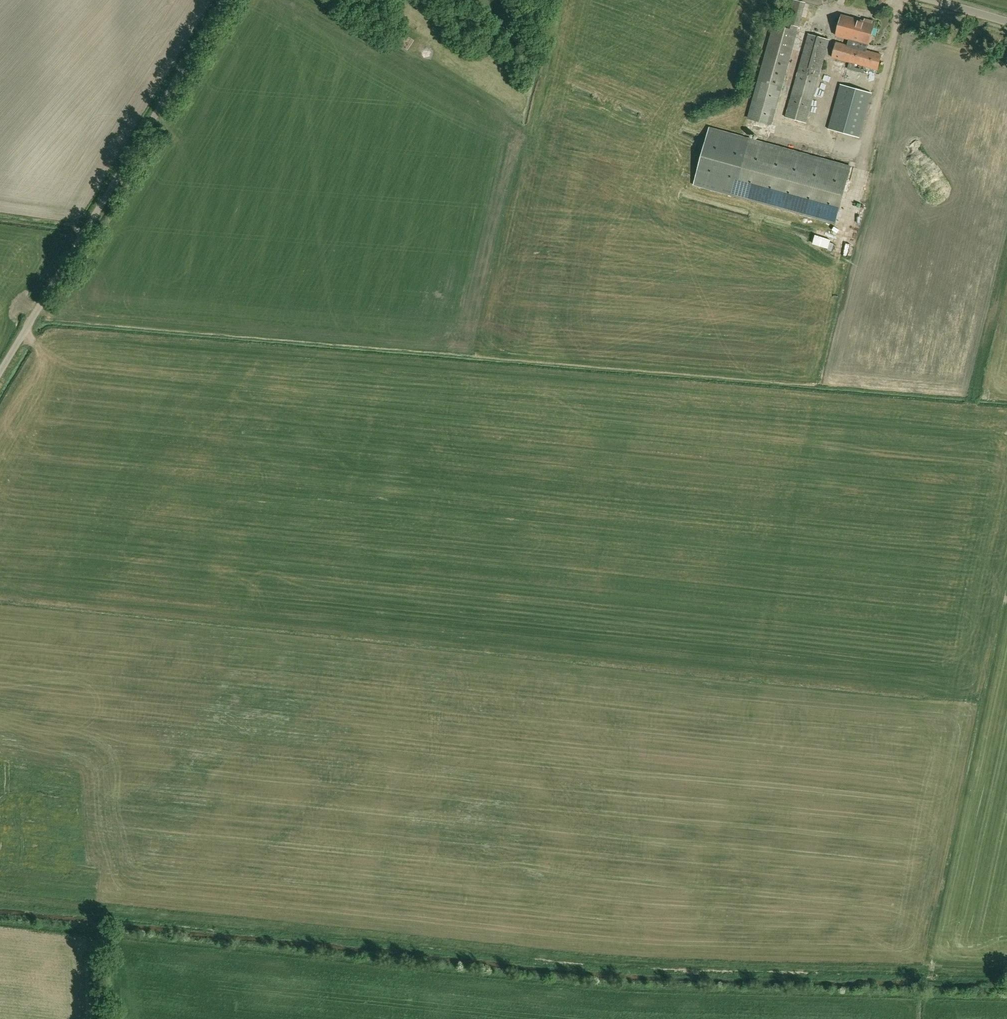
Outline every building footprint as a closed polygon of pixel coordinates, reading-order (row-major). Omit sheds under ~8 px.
[(856,30),(859,20),(841,15),(838,25),(843,26),(842,29),(852,32),(853,29),(856,30)] [(843,26),(838,25),(835,35),(848,39),(847,44),(836,41),(831,57),(876,70),(881,54),(866,50),(868,44),(874,24),(871,23),(872,21),(865,19),(864,21),(859,20),(856,30),(853,29),(852,32),(842,29),(843,26)] [(859,137),(871,93),(840,84),(828,128),(859,137)]
